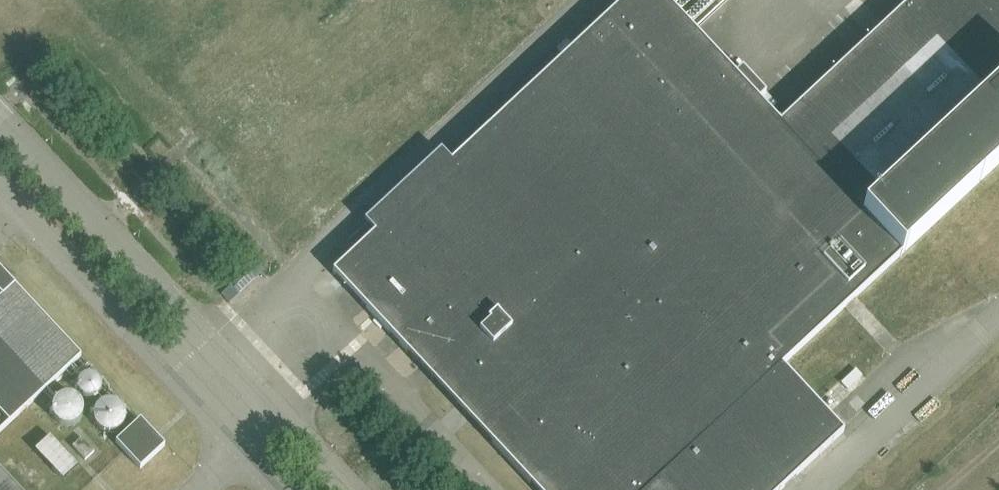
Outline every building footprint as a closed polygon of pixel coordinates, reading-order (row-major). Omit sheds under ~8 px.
[(753,78),(742,66),(734,74),(666,0),(624,0),(451,161),(436,175),(426,164),(380,207),(391,218),(375,233),(374,232),(333,271),(335,274),(536,489),(781,489),(844,431),(782,365),(998,163),(998,5),(994,0),(911,0),(780,122),(759,99),(766,92),(753,78)] [(9,423),(81,356),(0,269),(0,294),(2,296),(0,298),(0,413),(9,423)] [(140,468),(165,445),(140,419),(115,442),(140,468)] [(54,435),(41,449),(71,477),(84,464),(54,435)] [(81,437),(72,446),(85,460),(94,451),(81,437)] [(0,467),(0,489),(21,489),(0,467)]
